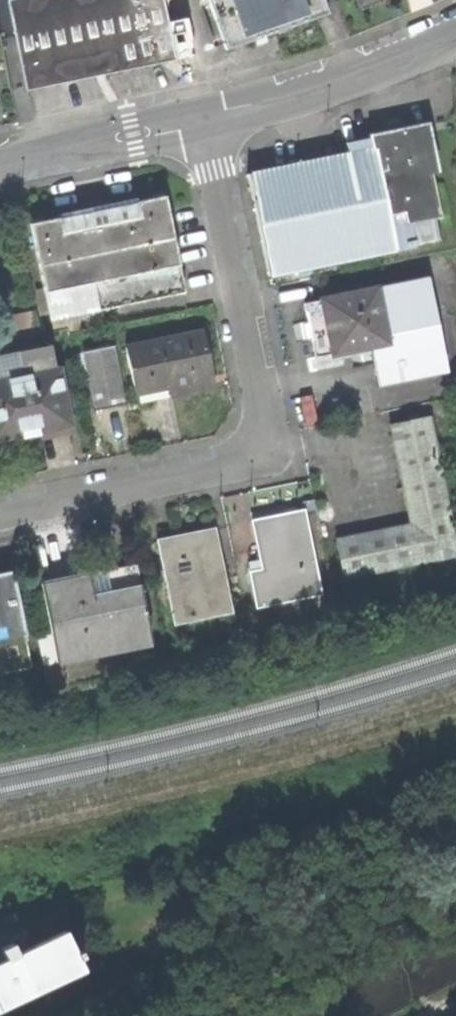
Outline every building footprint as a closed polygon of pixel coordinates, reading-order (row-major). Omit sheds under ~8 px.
[(8,1),(25,88),(89,76),(173,59),(161,0),(14,0),(8,1)] [(328,14),(323,0),(206,0),(224,51),(272,34),(328,14)] [(390,248),(436,238),(422,171),(433,168),(424,124),(369,135),(370,138),(344,144),(346,154),(296,164),(245,175),(266,275),(279,272),(390,248)] [(98,308),(181,291),(176,265),(178,265),(161,187),(90,202),(26,216),(43,293),(44,293),(49,318),(98,308)] [(393,260),(390,248),(279,272),(282,285),(393,260)] [(374,384),(444,368),(425,277),(303,303),(309,334),(314,355),(365,344),(374,384)] [(102,327),(98,308),(49,318),(52,332),(65,330),(66,335),(102,327)] [(16,326),(36,325),(35,311),(15,313),(16,326)] [(126,346),(136,400),(205,386),(202,369),(199,353),(205,352),(201,332),(126,346)] [(110,345),(82,351),(89,383),(94,408),(95,409),(123,403),(110,345)] [(67,423),(64,407),(70,406),(65,384),(60,386),(57,370),(53,371),(48,346),(0,356),(0,437),(30,431),(67,423)] [(83,410),(94,408),(89,383),(77,386),(83,410)] [(455,554),(455,549),(444,487),(447,487),(445,480),(442,481),(429,416),(389,424),(400,475),(409,523),(336,537),(344,577),(455,554)] [(256,606),(318,593),(302,511),(274,516),(251,521),(262,570),(249,573),(256,606)] [(171,623),(228,612),(212,529),(178,536),(156,541),(171,623)] [(59,661),(151,641),(135,563),(78,575),(38,583),(46,623),(35,625),(49,689),(65,686),(59,661)] [(419,590),(443,583),(438,568),(415,575),(419,590)] [(31,668),(11,572),(0,574),(0,675),(31,668)] [(63,932),(0,962),(0,1005),(80,967),(63,932)]
